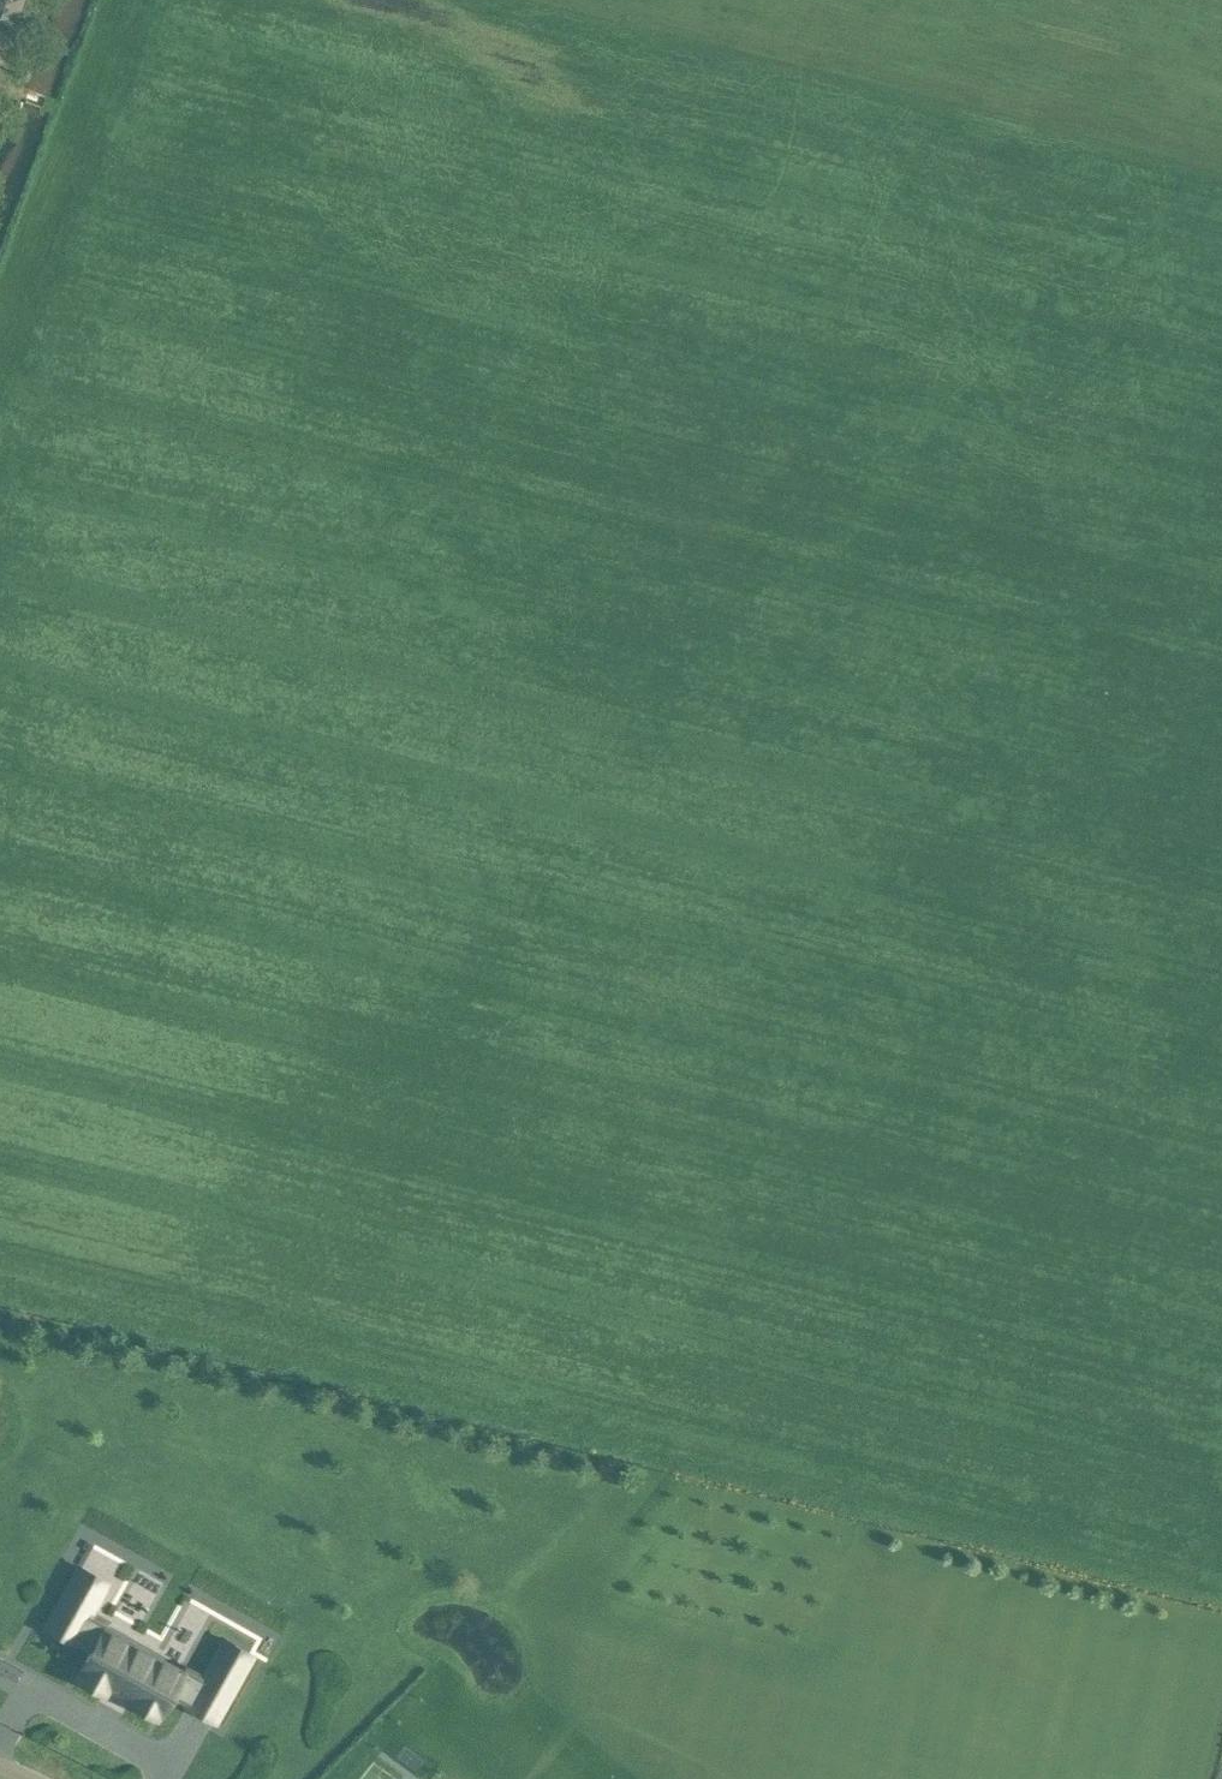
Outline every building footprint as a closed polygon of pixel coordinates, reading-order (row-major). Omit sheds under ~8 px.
[(62,1596),(45,1626),(74,1642),(75,1639),(92,1648),(80,1670),(81,1671),(78,1677),(104,1692),(108,1686),(132,1699),(130,1701),(157,1716),(158,1714),(160,1714),(172,1693),(189,1703),(190,1704),(201,1684),(182,1673),(183,1671),(105,1627),(103,1629),(86,1620),(90,1613),(91,1612),(90,1611),(107,1581),(80,1566),(63,1596),(62,1596)] [(225,1638),(202,1679),(230,1694),(253,1654),(225,1638)]
